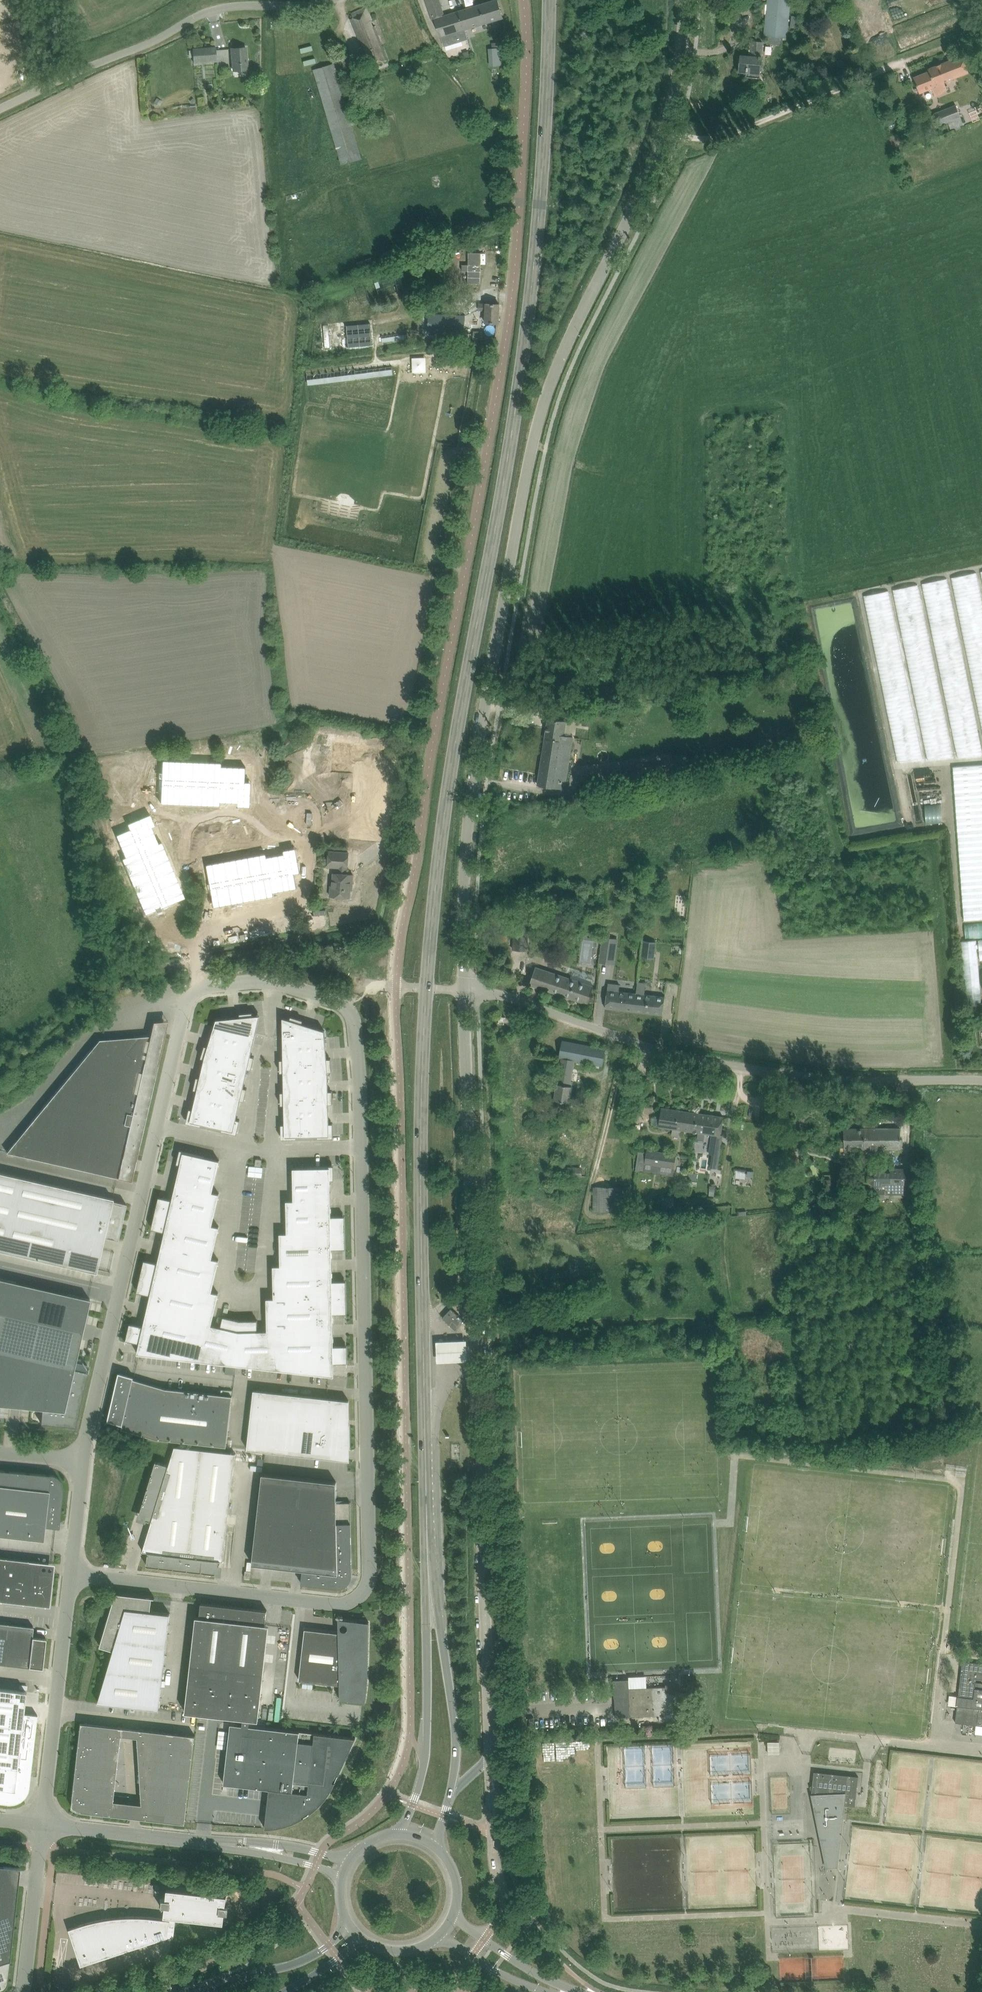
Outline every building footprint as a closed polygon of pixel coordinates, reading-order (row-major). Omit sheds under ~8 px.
[(433,20),(435,19),(441,36),(445,45),(469,37),(466,29),(503,17),(498,0),(496,0),(445,16),(440,0),(426,0),(433,20)] [(787,38),(791,0),(768,0),(767,2),(766,14),(764,36),(787,38)] [(351,19),(371,66),(388,59),(375,27),(376,27),(376,25),(375,25),(373,26),(371,21),(372,20),(367,7),(352,13),(354,18),(351,19)] [(741,55),(739,71),(760,73),(763,43),(752,42),(751,56),(741,55)] [(193,50),(189,50),(189,57),(193,57),(194,62),(217,60),(216,46),(193,48),(193,50)] [(232,48),(233,70),(247,69),(246,47),(232,48)] [(929,73),(914,78),(918,88),(919,92),(931,87),(934,94),(935,97),(943,94),(942,92),(947,90),(947,89),(949,89),(948,86),(946,86),(944,82),(945,82),(969,73),(966,65),(962,55),(928,68),(929,73)] [(342,60),(349,77),(357,74),(350,57),(342,60)] [(333,63),(314,69),(317,79),(342,164),(361,158),(352,126),(348,114),(344,101),(338,78),(333,63)] [(356,86),(358,94),(369,91),(366,79),(359,81),(360,84),(356,86)] [(354,98),(356,109),(372,105),(370,95),(354,98)] [(155,100),(154,102),(159,106),(163,101),(157,97),(155,100)] [(948,122),(950,128),(963,123),(957,105),(934,114),(938,126),(948,122)] [(462,265),(462,271),(468,271),(468,283),(480,284),(481,253),(469,253),(468,265),(462,265)] [(485,322),(499,323),(500,304),(480,303),(480,310),(486,311),(485,322)] [(429,314),(428,331),(464,333),(465,316),(429,314)] [(371,323),(346,325),(348,347),(372,345),(371,323)] [(947,547),(953,583),(929,623),(934,652),(919,676),(957,699),(959,709),(981,706),(981,598),(947,547)] [(920,584),(895,589),(901,620),(908,619),(907,611),(916,609),(917,616),(919,616),(927,654),(930,654),(928,647),(931,646),(930,641),(931,641),(920,584)] [(889,590),(866,595),(872,624),(883,622),(880,610),(887,609),(889,619),(894,618),(889,590)] [(582,725),(593,726),(594,714),(583,713),(582,725)] [(538,785),(548,787),(564,789),(573,737),(564,736),(566,721),(548,718),(538,785)] [(162,760),(160,803),(220,805),(220,802),(238,802),(238,800),(244,800),(246,767),(222,766),(222,763),(162,760)] [(953,767),(964,920),(981,919),(981,764),(953,767)] [(146,822),(116,835),(125,857),(122,858),(145,914),(184,897),(161,842),(158,843),(151,827),(148,828),(146,822)] [(332,896),(350,897),(351,883),(353,883),(353,874),(346,874),(346,868),(347,868),(349,852),(330,851),(328,866),(340,867),(339,873),(334,873),(332,896)] [(266,854),(207,865),(215,906),(273,895),(273,892),(297,888),(291,855),(285,856),(284,854),(266,857),(266,854)] [(514,924),(512,949),(527,950),(529,925),(514,924)] [(603,937),(600,961),(612,963),(616,939),(603,937)] [(964,940),(965,960),(981,959),(981,938),(964,940)] [(645,942),(643,956),(653,958),(653,957),(655,944),(655,942),(645,941),(645,942)] [(530,984),(588,1004),(594,986),(536,966),(530,984)] [(620,985),(608,983),(605,1008),(663,1015),(665,997),(644,994),(645,983),(637,982),(636,993),(619,991),(620,985)] [(217,1019),(215,1027),(234,1031),(255,1036),(260,1015),(253,1016),(253,1012),(240,1013),(241,1020),(228,1021),(228,1018),(217,1019)] [(283,1038),(305,1037),(325,1037),(325,1030),(314,1027),(313,1030),(301,1026),(303,1020),(291,1016),(290,1019),(283,1017),(283,1038)] [(30,1123),(23,1155),(23,1156),(131,1181),(134,1169),(133,1169),(135,1159),(136,1160),(136,1159),(165,1032),(164,1020),(153,1021),(150,1035),(139,1036),(126,1052),(115,1043),(103,1058),(92,1048),(30,1123)] [(201,1057),(205,1058),(227,1063),(234,1031),(215,1027),(212,1034),(215,1035),(212,1047),(205,1045),(201,1057)] [(234,1031),(227,1063),(248,1068),(252,1069),(255,1057),(248,1055),(251,1043),(254,1043),(255,1036),(234,1031)] [(280,1072),(284,1072),(306,1071),(305,1037),(283,1038),(284,1046),(287,1046),(287,1059),(280,1059),(280,1072)] [(305,1037),(306,1071),(328,1071),(332,1071),(331,1058),(324,1058),(323,1046),(326,1046),(325,1037),(305,1037)] [(557,1082),(554,1099),(568,1102),(572,1081),(571,1081),(575,1061),(580,1062),(602,1066),(603,1058),(605,1048),(562,1040),(561,1050),(559,1058),(561,1058),(556,1082),(557,1082)] [(194,1089),(198,1090),(219,1095),(227,1063),(205,1058),(203,1065),(206,1066),(204,1078),(197,1077),(194,1089)] [(227,1063),(219,1095),(241,1100),(244,1101),(247,1088),(241,1087),(244,1074),(246,1075),(248,1068),(227,1063)] [(281,1104),(285,1104),(307,1104),(306,1071),(284,1072),(284,1079),(287,1079),(288,1092),(281,1092),(281,1104)] [(306,1071),(307,1104),(329,1103),(333,1103),(332,1091),(326,1091),(325,1078),(329,1078),(328,1071),(306,1071)] [(202,1123),(212,1126),(219,1095),(198,1090),(196,1097),(199,1097),(196,1110),(190,1108),(187,1121),(202,1124),(202,1123)] [(219,1095),(212,1126),(223,1128),(223,1129),(237,1132),(240,1120),(233,1118),(236,1106),(239,1107),(241,1100),(219,1095)] [(329,1103),(307,1104),(308,1136),(319,1135),(319,1136),(333,1136),(333,1123),(326,1123),(326,1110),(329,1110),(329,1103)] [(307,1104),(285,1104),(285,1111),(288,1111),(288,1124),(281,1124),(282,1137),(297,1136),(308,1136),(307,1104)] [(659,1126),(698,1131),(700,1122),(698,1121),(699,1113),(661,1107),(659,1126)] [(721,1149),(723,1135),(721,1135),(723,1116),(699,1113),(698,1121),(700,1122),(698,1131),(716,1134),(714,1148),(721,1149)] [(844,1148),(868,1148),(868,1142),(865,1142),(865,1128),(844,1128),(844,1148)] [(868,1142),(868,1148),(901,1148),(901,1128),(865,1128),(865,1142),(868,1142)] [(637,1162),(675,1167),(677,1154),(639,1148),(637,1162)] [(178,1176),(176,1184),(212,1193),(212,1192),(216,1174),(219,1160),(205,1157),(180,1151),(178,1163),(184,1164),(182,1174),(181,1177),(178,1176)] [(293,1168),(294,1200),(294,1201),(331,1200),(331,1192),(328,1192),(328,1180),(328,1179),(334,1179),(333,1167),(308,1168),(308,1167),(293,1168)] [(561,1170),(561,1178),(579,1178),(580,1170),(580,1167),(561,1167),(561,1170)] [(870,1184),(871,1184),(890,1184),(891,1168),(870,1168),(870,1175),(866,1175),(866,1180),(870,1180),(870,1184)] [(890,1184),(871,1184),(871,1191),(879,1191),(879,1196),(887,1196),(887,1194),(906,1194),(906,1184),(907,1184),(907,1168),(891,1168),(890,1184)] [(124,1211),(126,1203),(112,1200),(113,1198),(0,1173),(0,1250),(96,1272),(96,1270),(96,1271),(86,1269),(94,1235),(118,1240),(124,1211)] [(156,1208),(155,1213),(212,1226),(212,1225),(219,1193),(212,1192),(212,1193),(176,1184),(173,1200),(162,1197),(159,1196),(156,1208)] [(628,1211),(627,1187),(592,1188),(593,1212),(628,1211)] [(686,1191),(673,1192),(674,1199),(674,1200),(674,1209),(687,1208),(686,1199),(686,1191)] [(294,1200),(287,1200),(287,1233),(345,1232),(345,1228),(345,1216),(342,1216),(331,1216),(331,1205),(331,1200),(294,1201),(294,1200)] [(155,1216),(152,1228),(155,1229),(165,1231),(162,1247),(212,1259),(212,1258),(219,1226),(212,1225),(212,1226),(155,1213),(155,1216)] [(287,1233),(280,1233),(281,1265),(281,1266),(332,1265),(332,1249),(343,1248),(346,1248),(346,1236),(345,1232),(287,1233)] [(142,1271),(141,1276),(212,1292),(212,1291),(219,1260),(212,1258),(212,1259),(162,1247),(158,1263),(148,1260),(145,1260),(142,1271)] [(281,1265),(274,1265),(274,1298),(274,1299),(347,1297),(347,1293),(346,1280),(343,1281),(332,1281),(332,1265),(281,1266),(281,1265)] [(140,1280),(137,1291),(140,1292),(151,1294),(147,1310),(211,1325),(212,1324),(219,1293),(212,1291),(212,1292),(141,1276),(140,1280)] [(69,1425),(75,1426),(75,1425),(88,1371),(74,1368),(90,1298),(68,1293),(67,1300),(15,1288),(16,1282),(0,1278),(0,1404),(42,1408),(41,1422),(69,1425)] [(274,1298),(267,1298),(268,1330),(268,1331),(333,1329),(333,1313),(344,1313),(347,1313),(347,1301),(347,1297),(274,1299),(274,1298)] [(451,1308),(442,1317),(455,1330),(464,1320),(451,1308)] [(138,1353),(236,1364),(241,1320),(223,1316),(221,1327),(212,1324),(211,1325),(147,1310),(144,1326),(133,1323),(130,1335),(127,1335),(126,1342),(127,1339),(140,1342),(138,1353)] [(241,1320),(236,1364),(334,1375),(334,1362),(347,1362),(347,1365),(348,1365),(348,1357),(345,1357),(345,1345),(334,1346),(333,1329),(268,1331),(268,1330),(258,1330),(258,1320),(241,1320)] [(466,1338),(436,1339),(436,1359),(467,1358),(466,1338)] [(119,1372),(108,1420),(109,1420),(109,1419),(123,1423),(122,1429),(140,1434),(156,1438),(227,1446),(233,1396),(166,1388),(134,1379),(134,1376),(133,1376),(133,1377),(120,1373),(120,1372),(119,1372)] [(350,1460),(324,1457),(325,1445),(349,1448),(349,1425),(346,1425),(348,1401),(349,1401),(349,1400),(254,1390),(247,1449),(350,1460)] [(143,1551),(149,1552),(147,1565),(216,1573),(216,1572),(215,1572),(216,1566),(220,1566),(220,1565),(221,1565),(221,1560),(224,1560),(236,1453),(175,1446),(169,1465),(156,1461),(140,1513),(141,1514),(141,1513),(147,1515),(146,1519),(148,1519),(147,1519),(152,1521),(143,1551)] [(23,1537),(43,1539),(45,1527),(45,1525),(59,1527),(63,1489),(63,1488),(63,1487),(63,1486),(63,1484),(62,1483),(62,1482),(61,1481),(60,1480),(60,1479),(59,1478),(58,1477),(57,1477),(56,1476),(55,1476),(54,1475),(53,1475),(51,1474),(0,1470),(0,1535),(23,1537)] [(263,1473),(252,1563),(303,1569),(301,1583),(339,1587),(341,1587),(344,1586),(346,1585),(348,1584),(348,1574),(352,1575),(351,1502),(337,1502),(337,1481),(263,1473)] [(41,1562),(41,1561),(0,1557),(0,1600),(35,1604),(35,1606),(36,1606),(36,1602),(41,1603),(40,1605),(50,1606),(53,1573),(40,1572),(41,1562)] [(98,1702),(159,1709),(170,1613),(151,1611),(152,1598),(155,1598),(155,1597),(116,1593),(100,1646),(114,1650),(98,1702)] [(254,1609),(254,1608),(201,1603),(200,1617),(196,1616),(185,1712),(259,1720),(270,1624),(265,1624),(267,1610),(263,1610),(263,1611),(254,1610),(254,1609)] [(341,1699),(365,1702),(368,1672),(369,1621),(351,1619),(351,1621),(356,1622),(355,1634),(350,1634),(339,1634),(339,1632),(305,1628),(299,1679),(332,1683),(332,1679),(341,1680),(341,1683),(340,1683),(341,1699)] [(43,1668),(46,1637),(32,1636),(33,1626),(0,1622),(0,1663),(43,1668)] [(958,1696),(974,1698),(975,1688),(981,1689),(981,1683),(975,1682),(976,1678),(981,1679),(981,1663),(962,1661),(958,1696)] [(666,1686),(629,1688),(629,1685),(614,1686),(615,1697),(616,1717),(659,1715),(659,1721),(679,1720),(678,1688),(666,1688),(666,1686)] [(1,1796),(1,1797),(2,1796),(13,1797),(13,1798),(13,1797),(22,1798),(11,1784),(12,1777),(13,1777),(14,1777),(15,1776),(15,1775),(16,1774),(15,1773),(15,1772),(14,1771),(13,1771),(25,1772),(25,1768),(31,1769),(35,1736),(37,1714),(23,1712),(26,1691),(0,1688),(0,1796),(1,1796)] [(981,1725),(981,1689),(975,1688),(974,1698),(958,1696),(955,1722),(981,1725)] [(82,1811),(112,1814),(122,1727),(82,1722),(72,1807),(77,1810),(82,1811)] [(268,1801),(265,1828),(269,1828),(273,1828),(277,1827),(281,1826),(283,1826),(287,1824),(291,1823),(294,1822),(298,1820),(301,1819),(305,1816),(307,1815),(311,1813),(314,1810),(316,1808),(319,1805),(321,1803),(323,1801),(325,1799),(326,1797),(328,1795),(329,1793),(332,1789),(333,1787),(335,1784),(356,1737),(231,1723),(224,1783),(269,1789),(268,1801)] [(147,1809),(146,1818),(185,1823),(195,1735),(140,1729),(139,1738),(140,1738),(140,1737),(143,1737),(140,1760),(141,1760),(141,1759),(144,1760),(142,1782),(143,1782),(146,1782),(143,1810),(144,1810),(144,1809),(147,1809)] [(855,1806),(857,1792),(859,1776),(814,1771),(813,1785),(812,1793),(811,1796),(813,1796),(816,1810),(820,1810),(826,1838),(839,1837),(843,1805),(847,1805),(855,1806)] [(1,1989),(2,1988),(3,1988),(4,1987),(5,1986),(6,1985),(6,1984),(7,1983),(7,1982),(7,1981),(7,1980),(20,1868),(0,1865),(0,1989),(1,1989)] [(85,1923),(70,1928),(82,1964),(169,1935),(169,1932),(179,1933),(181,1915),(224,1920),(226,1909),(228,1909),(228,1905),(226,1905),(227,1893),(168,1887),(167,1898),(158,1897),(155,1918),(152,1917),(142,1916),(133,1916),(122,1917),(113,1918),(107,1918),(94,1921),(85,1923)]
